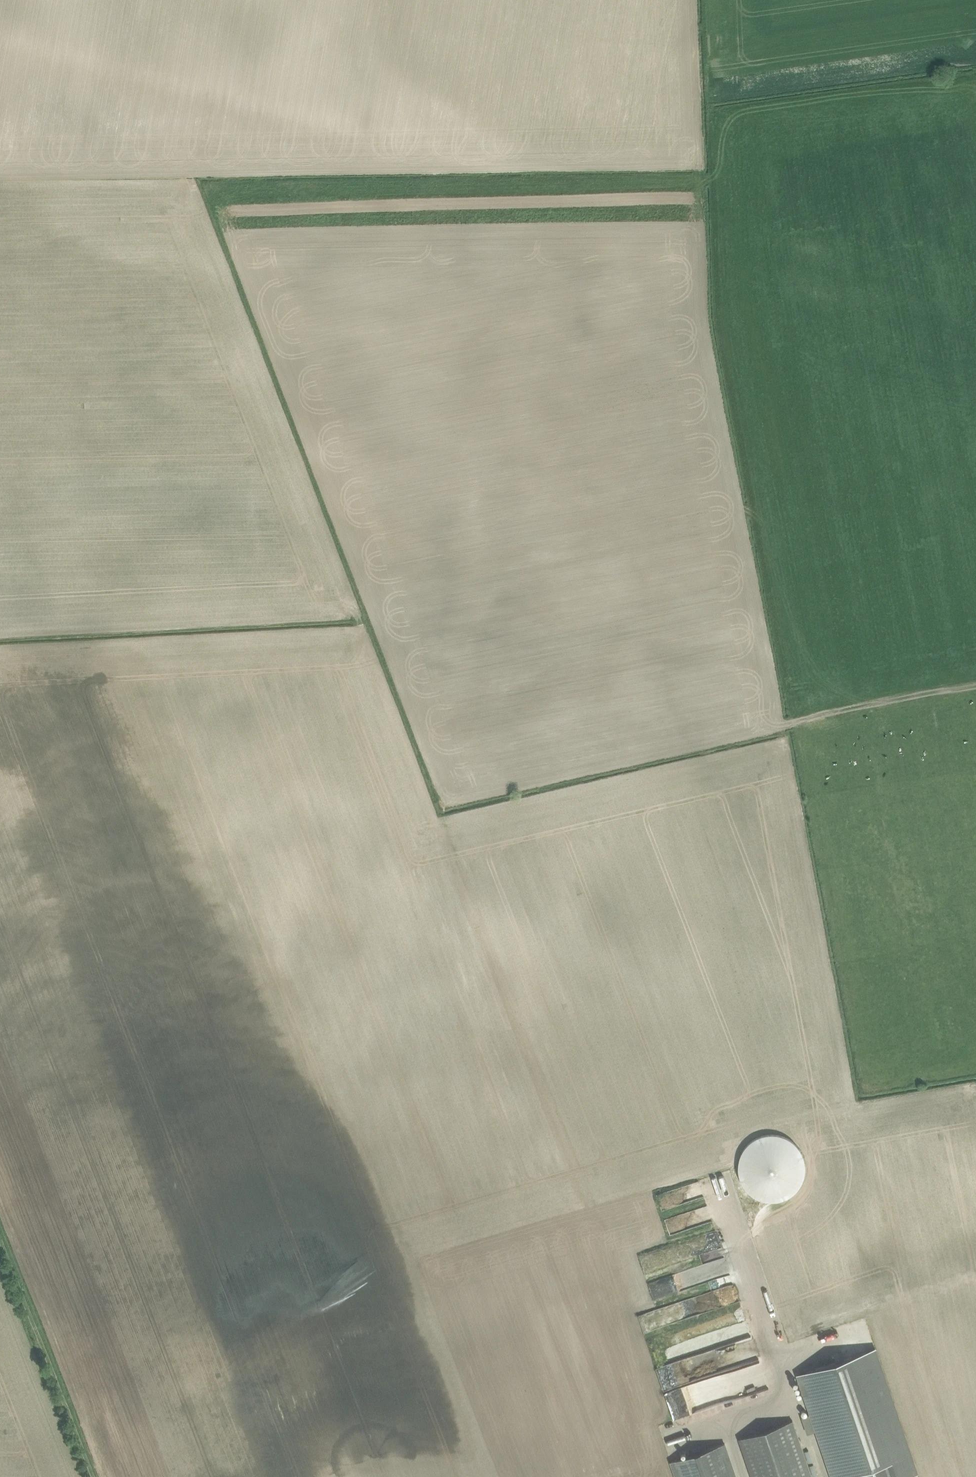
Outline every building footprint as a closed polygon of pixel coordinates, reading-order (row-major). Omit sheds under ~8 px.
[(739,1159),(738,1165),(738,1170),(739,1176),(741,1181),(744,1186),(747,1190),(751,1194),(756,1196),(761,1199),(766,1200),(772,1200),(777,1200),(783,1198),(788,1196),(792,1193),(796,1189),(800,1185),(802,1180),(804,1175),(805,1169),(805,1164),(804,1159),(802,1153),(799,1149),(796,1144),(792,1141),(787,1138),(782,1136),(776,1134),(771,1134),(765,1135),(760,1136),(755,1138),(751,1141),(747,1145),(743,1149),(741,1154),(739,1159)] [(651,1283),(653,1289),(659,1286),(659,1287),(688,1276),(685,1269),(651,1283)] [(812,1414),(802,1417),(807,1433),(817,1430),(833,1476),(903,1476),(917,1472),(875,1348),(798,1374),(812,1414)] [(691,1359),(658,1366),(663,1391),(676,1388),(672,1366),(674,1365),(676,1373),(680,1372),(680,1370),(685,1368),(683,1361),(691,1359)] [(757,1363),(666,1392),(675,1419),(700,1411),(702,1416),(750,1401),(747,1392),(765,1387),(757,1363)] [(793,1420),(739,1439),(752,1476),(812,1476),(793,1420)] [(671,1461),(676,1476),(736,1476),(725,1443),(671,1461)] [(671,1457),(690,1454),(689,1450),(696,1448),(695,1444),(669,1448),(671,1457)]
